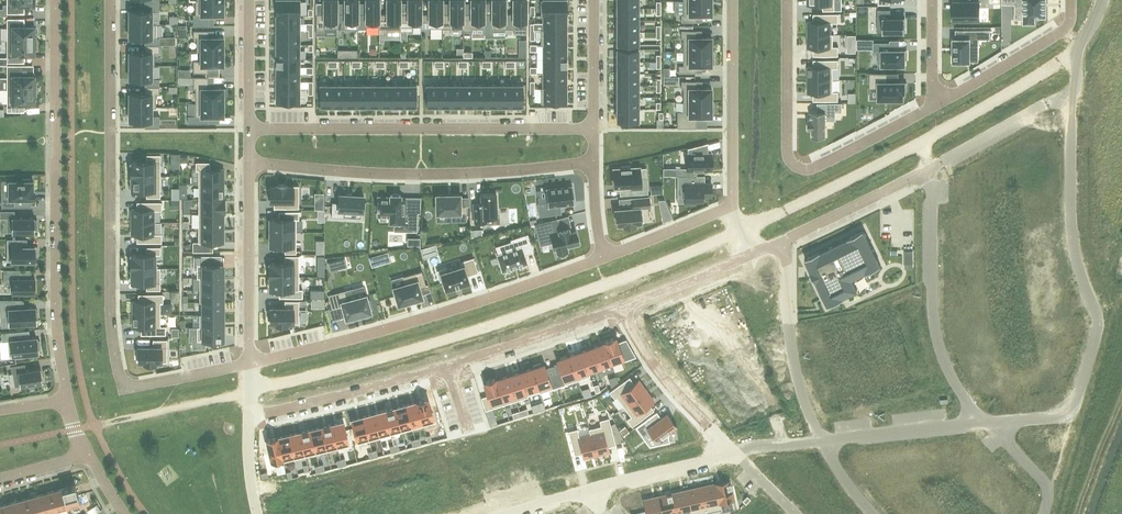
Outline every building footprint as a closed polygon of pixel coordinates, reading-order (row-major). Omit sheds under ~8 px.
[(7,13),(21,13),(21,5),(34,5),(34,0),(7,0),(7,13)] [(193,26),(208,26),(208,15),(224,15),(224,0),(197,0),(195,0),(195,14),(193,14),(193,26)] [(276,0),(276,15),(299,15),(299,0),(276,0)] [(316,31),(324,31),(324,27),(337,27),(337,14),(337,0),(324,0),(324,14),(316,14),(316,31)] [(337,28),(345,28),(345,29),(358,29),(358,28),(358,14),(358,0),(345,0),(345,14),(337,14),(337,27),(337,28)] [(358,28),(367,28),(367,26),(379,26),(379,14),(379,0),(366,0),(366,14),(358,14),(358,28)] [(379,34),(388,34),(388,29),(400,29),(400,14),(400,0),(387,0),(387,14),(379,14),(379,26),(379,34)] [(400,31),(407,31),(413,31),(413,26),(421,26),(421,14),(421,0),(408,0),(408,14),(400,14),(400,29),(400,31)] [(421,28),(430,28),(443,28),(443,14),(443,0),(429,0),(429,14),(421,14),(421,26),(421,28)] [(443,28),(450,28),(450,29),(464,29),(464,14),(464,0),(450,0),(450,14),(443,14),(443,28)] [(464,31),(472,31),(472,27),(484,28),(485,14),(485,0),(471,0),(471,13),(464,14),(464,29),(464,31)] [(484,34),(493,34),(493,29),(506,29),(506,28),(506,14),(506,0),(492,0),(492,14),(485,14),(484,28),(484,34)] [(506,28),(514,28),(514,34),(527,34),(527,17),(527,0),(513,0),(513,14),(506,14),(506,28)] [(541,0),(541,16),(542,16),(542,15),(566,15),(566,0),(541,0)] [(617,8),(638,8),(638,0),(617,0),(617,8)] [(681,14),(681,22),(700,22),(700,15),(712,15),(712,0),(683,0),(683,14),(681,14)] [(835,0),(808,0),(808,3),(823,3),(823,10),(835,10),(835,0)] [(1015,4),(1024,4),(1024,23),(1035,23),(1035,17),(1046,17),(1046,0),(1015,0),(1015,4)] [(980,1),(953,1),(953,22),(980,22),(980,1)] [(129,10),(129,24),(153,24),(153,11),(159,11),(159,3),(145,3),(145,10),(129,10)] [(617,8),(617,20),(638,20),(638,8),(617,8)] [(905,32),(905,16),(891,16),(891,9),(878,9),(878,31),(883,31),(883,32),(905,32)] [(806,21),(806,35),(833,35),(833,34),(830,34),(830,22),(838,22),(838,14),(814,14),(814,21),(806,21)] [(276,15),(276,30),(299,30),(299,15),(276,15)] [(542,29),(542,30),(566,30),(566,15),(542,15),(542,16),(542,29)] [(21,26),(21,18),(7,18),(7,40),(37,40),(37,31),(35,31),(35,26),(21,26)] [(617,20),(617,32),(638,32),(638,20),(617,20)] [(129,24),(129,37),(145,38),(145,45),(160,44),(160,37),(156,37),(156,24),(153,24),(129,24)] [(541,29),(541,45),(542,45),(542,44),(566,44),(566,30),(542,30),(542,29),(541,29)] [(193,30),(193,37),(197,37),(197,52),(201,52),(201,51),(224,51),(224,37),(208,37),(208,30),(193,30)] [(276,30),(277,44),(299,44),(299,30),(276,30)] [(681,30),(681,38),(683,38),(683,51),(712,51),(712,37),(700,37),(700,30),(681,30)] [(979,39),(990,39),(990,30),(964,30),(964,38),(953,38),(953,62),(956,62),(956,64),(964,64),(964,62),(970,62),(970,46),(979,46),(979,39)] [(617,32),(617,44),(638,44),(638,32),(617,32)] [(806,35),(806,48),(814,48),(814,55),(838,55),(838,47),(833,47),(833,35),(806,35)] [(37,49),(37,40),(7,40),(7,62),(21,62),(21,54),(35,54),(35,49),(37,49)] [(906,50),(906,49),(890,49),(890,42),(874,42),(874,50),(879,50),(879,65),(881,65),(881,66),(906,66),(906,59),(907,59),(907,50),(906,50)] [(129,52),(129,65),(153,65),(155,65),(155,52),(160,52),(160,44),(145,45),(145,52),(129,52)] [(277,44),(277,59),(299,59),(299,44),(277,44)] [(542,45),(543,59),(567,59),(566,44),(542,44),(542,45)] [(617,49),(617,61),(638,61),(639,49),(617,49)] [(193,60),(193,72),(208,72),(208,65),(224,65),(224,51),(201,51),(201,52),(201,60),(193,60)] [(679,65),(679,72),(696,72),(696,65),(712,65),(712,64),(714,64),(714,55),(712,55),(712,51),(683,51),(683,65),(679,65)] [(277,59),(277,73),(300,73),(299,59),(277,59)] [(543,59),(543,73),(567,73),(567,59),(543,59)] [(807,66),(807,80),(833,80),(833,67),(838,67),(838,60),(814,60),(814,66),(807,66)] [(617,61),(617,73),(638,73),(638,61),(617,61)] [(21,75),(21,65),(7,65),(7,89),(37,89),(37,80),(35,80),(35,75),(21,75)] [(129,65),(129,79),(145,80),(145,86),(159,86),(159,78),(153,78),(153,65),(129,65)] [(277,73),(277,88),(300,88),(300,73),(277,73)] [(543,87),(543,88),(567,88),(567,73),(543,73),(543,87)] [(617,73),(617,85),(638,85),(638,73),(617,73)] [(878,100),(892,100),(892,101),(900,101),(900,100),(904,100),(904,93),(906,93),(906,80),(886,80),(886,73),(870,73),(870,87),(878,87),(878,100)] [(193,76),(193,88),(195,88),(195,102),(224,102),(224,98),(226,98),(226,89),(224,89),(224,87),(208,87),(208,76),(193,76)] [(807,80),(806,93),(814,93),(814,100),(838,100),(838,92),(833,92),(833,80),(807,80)] [(681,81),(681,88),(683,88),(683,102),(712,102),(712,87),(696,87),(696,81),(681,81)] [(320,84),(320,106),(333,106),(333,84),(320,84)] [(333,84),(333,106),(344,106),(344,84),(333,84)] [(344,84),(344,106),(356,106),(356,84),(344,84)] [(356,84),(356,106),(368,106),(368,84),(356,84)] [(368,84),(368,106),(380,106),(380,84),(368,84)] [(380,84),(380,106),(392,106),(392,84),(380,84)] [(392,84),(392,106),(404,106),(404,84),(392,84)] [(404,84),(404,106),(416,106),(416,84),(404,84)] [(427,84),(427,106),(439,106),(439,84),(427,84)] [(439,84),(439,106),(451,106),(451,84),(439,84)] [(451,84),(451,106),(463,106),(463,84),(451,84)] [(463,84),(463,106),(475,106),(475,84),(463,84)] [(475,84),(475,106),(487,106),(487,84),(475,84)] [(487,84),(487,106),(498,106),(498,84),(487,84)] [(498,84),(498,106),(510,106),(510,84),(498,84)] [(510,84),(510,106),(523,106),(523,84),(510,84)] [(617,85),(617,97),(638,97),(638,85),(617,85)] [(129,93),(129,107),(156,107),(156,94),(159,94),(159,86),(145,86),(145,93),(129,93)] [(541,87),(541,103),(567,103),(567,88),(543,88),(543,87),(541,87)] [(277,88),(277,103),(300,103),(300,88),(277,88)] [(21,111),(22,104),(35,104),(35,98),(37,98),(37,89),(7,89),(7,111),(21,111)] [(617,97),(617,109),(638,109),(638,97),(617,97)] [(188,115),(188,123),(208,123),(208,116),(224,116),(224,102),(195,102),(195,115),(188,115)] [(677,111),(677,128),(696,128),(696,116),(712,116),(712,115),(714,115),(714,105),(712,105),(712,102),(683,102),(683,111),(677,111)] [(843,103),(829,103),(829,112),(830,112),(842,112),(843,103)] [(129,107),(129,121),(145,121),(145,127),(159,127),(160,115),(153,115),(153,107),(156,107),(129,107)] [(617,109),(617,121),(638,121),(638,109),(617,109)] [(826,134),(826,113),(811,113),(811,119),(808,119),(808,126),(811,126),(811,135),(814,135),(814,136),(818,136),(818,135),(826,134)] [(1033,142),(1024,148),(1033,162),(1042,157),(1033,142)] [(708,143),(688,148),(688,173),(695,173),(696,169),(712,169),(712,153),(706,153),(706,149),(708,148),(708,143)] [(1023,150),(1014,155),(1023,170),(1031,164),(1023,150)] [(130,164),(130,176),(132,176),(160,176),(161,155),(146,155),(146,162),(132,161),(132,164),(130,164)] [(1012,156),(1005,161),(1013,177),(1020,172),(1012,156)] [(196,162),(196,170),(199,170),(199,184),(223,184),(223,169),(210,169),(210,162),(196,162)] [(1002,163),(992,168),(1001,184),(1010,178),(1002,163)] [(622,169),(614,169),(615,186),(640,184),(639,168),(630,169),(629,166),(621,166),(622,169)] [(990,169),(981,173),(990,190),(999,186),(990,169)] [(678,175),(678,188),(686,188),(686,204),(696,204),(696,200),(704,200),(704,197),(711,197),(711,182),(697,182),(697,176),(678,175)] [(130,180),(130,188),(132,188),(132,190),(146,190),(146,197),(160,197),(160,176),(132,176),(132,180),(130,180)] [(977,176),(967,181),(978,199),(987,193),(977,176)] [(9,192),(2,192),(2,206),(24,206),(24,198),(35,198),(35,190),(33,190),(33,181),(31,181),(31,178),(23,178),(23,181),(9,181),(9,192)] [(199,184),(199,198),(223,198),(223,184),(199,184)] [(268,189),(268,198),(270,198),(270,201),(285,201),(285,208),(299,208),(299,185),(288,185),(288,184),(275,184),(275,186),(270,185),(270,189),(268,189)] [(573,185),(546,188),(547,201),(537,202),(539,216),(561,213),(560,205),(575,203),(573,185)] [(497,216),(496,192),(480,193),(481,212),(474,212),(474,222),(487,222),(487,216),(497,216)] [(460,194),(437,195),(437,213),(449,212),(449,221),(467,221),(467,205),(460,205),(460,194)] [(395,231),(417,231),(417,212),(405,212),(405,197),(401,197),(401,195),(390,195),(390,197),(378,197),(378,205),(377,205),(377,208),(378,208),(378,216),(390,216),(390,222),(395,222),(395,231)] [(632,198),(633,206),(614,208),(615,220),(617,220),(617,225),(622,225),(622,226),(636,225),(636,223),(642,223),(640,208),(651,207),(650,196),(632,198)] [(199,198),(199,213),(223,213),(225,213),(225,198),(223,198),(199,198)] [(336,211),(337,236),(350,236),(350,226),(364,226),(365,201),(347,198),(347,211),(336,211)] [(664,199),(658,200),(663,221),(671,218),(664,199)] [(132,209),(132,222),(154,222),(154,210),(162,210),(162,202),(137,202),(137,209),(132,209)] [(35,217),(14,217),(14,211),(0,211),(0,218),(0,232),(7,232),(19,232),(19,234),(27,234),(27,232),(35,232),(35,229),(37,229),(37,220),(35,220),(35,217)] [(268,220),(268,229),(270,229),(270,232),(296,232),(296,219),(299,219),(299,211),(285,211),(285,218),(270,219),(270,220),(268,220)] [(199,213),(199,228),(223,228),(223,213),(199,213)] [(579,244),(576,230),(570,232),(569,228),(560,230),(557,218),(535,224),(538,238),(551,235),(553,242),(555,250),(557,250),(557,252),(567,249),(567,247),(579,244)] [(132,222),(132,235),(137,235),(137,242),(162,242),(162,234),(154,234),(154,222),(132,222)] [(193,242),(193,251),(204,251),(204,243),(223,243),(223,228),(199,228),(199,242),(193,242)] [(819,250),(805,258),(811,270),(810,270),(815,282),(816,282),(828,306),(844,298),(843,297),(857,290),(852,278),(865,272),(865,273),(881,265),(863,230),(847,237),(847,239),(820,252),(819,250)] [(270,232),(270,246),(285,246),(285,253),(296,253),(296,232),(270,232)] [(497,255),(503,271),(527,263),(524,254),(533,251),(528,234),(511,240),(515,249),(497,255)] [(38,255),(38,246),(22,246),(22,239),(8,239),(8,261),(18,260),(18,263),(27,263),(27,260),(35,260),(35,255),(38,255)] [(130,256),(130,269),(132,269),(132,268),(156,268),(155,268),(155,254),(161,254),(160,247),(146,247),(146,254),(132,254),(132,256),(130,256)] [(193,255),(194,270),(197,270),(197,278),(200,278),(200,277),(223,277),(223,264),(211,264),(211,255),(193,255)] [(269,264),(269,277),(270,277),(270,276),(299,276),(299,255),(285,255),(285,262),(270,262),(270,264),(269,264)] [(378,265),(375,255),(369,257),(372,267),(378,265)] [(447,268),(437,271),(440,280),(443,280),(446,290),(469,282),(467,275),(478,272),(473,258),(461,261),(462,266),(447,271),(447,268)] [(132,269),(132,282),(146,282),(146,289),(161,289),(160,268),(155,268),(156,268),(132,268),(132,269)] [(4,284),(10,284),(10,292),(35,292),(35,289),(35,280),(35,278),(20,278),(20,269),(4,269),(4,284)] [(406,282),(392,286),(398,305),(423,298),(420,287),(427,285),(422,271),(404,276),(406,282)] [(270,277),(270,290),(285,290),(285,297),(303,297),(303,289),(299,289),(299,276),(270,276),(270,277)] [(200,278),(200,289),(223,289),(223,277),(200,277),(200,278)] [(200,289),(200,303),(203,303),(203,302),(224,302),(223,289),(200,289)] [(133,301),(133,314),(161,314),(161,302),(163,302),(163,294),(138,294),(138,301),(133,301)] [(354,316),(369,312),(368,310),(370,310),(368,306),(367,307),(365,299),(352,303),(350,299),(343,301),(345,310),(351,308),(354,316)] [(15,308),(15,300),(0,300),(1,310),(8,310),(9,326),(27,325),(26,323),(36,322),(36,319),(38,319),(38,310),(35,310),(35,307),(15,308)] [(268,311),(268,320),(270,320),(270,323),(276,323),(276,324),(288,324),(288,323),(299,323),(299,300),(285,300),(285,307),(270,307),(270,311),(268,311)] [(203,314),(203,315),(224,315),(224,302),(203,302),(203,303),(203,314)] [(133,314),(133,327),(141,327),(141,334),(166,334),(166,326),(161,326),(161,314),(133,314)] [(200,327),(200,328),(224,328),(224,315),(203,315),(203,314),(200,314),(200,327)] [(193,340),(193,348),(205,348),(205,340),(224,340),(224,328),(200,328),(200,327),(197,327),(197,340),(193,340)] [(18,339),(17,331),(1,333),(2,341),(8,340),(9,355),(15,355),(15,358),(25,357),(24,354),(38,353),(38,349),(41,349),(40,340),(37,341),(36,337),(18,339)] [(615,337),(604,341),(612,365),(625,360),(636,356),(630,346),(621,350),(618,342),(617,338),(615,339),(615,337)] [(136,350),(136,359),(138,359),(138,362),(144,362),(144,363),(156,363),(156,362),(167,362),(167,339),(153,339),(153,346),(138,346),(138,350),(136,350)] [(604,343),(593,347),(600,366),(611,362),(612,365),(604,341),(603,341),(604,343)] [(593,347),(581,351),(590,376),(590,375),(588,370),(600,366),(593,347)] [(581,351),(569,355),(578,380),(590,376),(581,351)] [(569,355),(557,359),(565,384),(578,380),(569,355)] [(534,367),(532,368),(540,393),(552,389),(544,364),(542,364),(541,363),(533,365),(534,367)] [(26,370),(25,364),(11,366),(12,373),(13,373),(15,386),(20,386),(21,386),(21,385),(27,384),(27,387),(36,386),(36,383),(42,382),(42,383),(43,382),(41,367),(40,368),(26,370)] [(540,393),(532,368),(520,371),(528,396),(529,396),(527,391),(538,388),(539,393),(540,393)] [(528,396),(520,371),(508,375),(516,400),(528,396)] [(516,400),(508,375),(497,379),(496,378),(504,404),(516,400)] [(624,406),(646,390),(639,380),(634,383),(630,376),(610,391),(615,398),(617,397),(624,406)] [(504,404),(496,378),(485,381),(485,383),(484,383),(487,394),(481,396),(486,410),(504,404)] [(654,401),(646,390),(624,406),(631,416),(627,419),(632,426),(654,410),(650,404),(654,401)] [(590,391),(584,393),(586,399),(592,397),(590,391)] [(428,398),(417,401),(423,422),(434,419),(428,398)] [(417,401),(406,404),(412,425),(423,422),(417,401)] [(406,404),(395,407),(401,428),(412,425),(406,404)] [(395,407),(384,410),(390,431),(401,428),(395,407)] [(384,410),(373,413),(379,434),(390,431),(384,410)] [(373,413),(362,416),(368,437),(379,434),(373,413)] [(651,416),(635,427),(642,436),(650,430),(659,444),(670,442),(668,433),(677,426),(677,425),(676,426),(667,413),(655,421),(651,416)] [(362,416),(351,419),(357,440),(368,437),(362,416)] [(601,425),(589,428),(590,433),(596,455),(609,451),(608,446),(616,444),(615,443),(610,424),(609,417),(600,420),(601,425)] [(344,421),(333,424),(338,445),(349,442),(344,421)] [(616,423),(610,424),(615,443),(625,441),(616,423)] [(333,424),(322,427),(327,447),(338,445),(333,424)] [(322,427),(311,429),(316,450),(327,447),(322,427)] [(577,428),(568,431),(575,455),(582,453),(584,458),(596,455),(590,433),(579,436),(577,428)] [(311,429),(299,432),(304,453),(316,450),(311,429)] [(299,432),(288,435),(293,455),(304,453),(299,432)] [(288,435),(277,437),(282,458),(293,455),(288,435)] [(277,437),(266,440),(271,461),(282,458),(277,437)] [(964,451),(955,452),(956,469),(966,468),(964,451)] [(947,453),(947,471),(955,470),(954,452),(947,453)] [(945,454),(937,454),(938,472),(946,471),(945,454)] [(935,455),(926,457),(929,473),(936,472),(935,455)] [(924,457),(914,459),(917,474),(926,473),(924,457)] [(912,459),(900,460),(902,476),(913,475),(912,459)] [(896,461),(887,462),(889,478),(898,477),(896,461)] [(570,467),(559,469),(562,486),(572,483),(570,467)] [(558,470),(544,474),(547,490),(561,486),(558,470)] [(538,475),(526,478),(530,496),(543,493),(538,475)] [(525,478),(512,482),(517,500),(530,497),(525,478)] [(730,480),(715,483),(722,511),(728,509),(736,507),(731,487),(732,487),(731,482),(730,482),(730,480)] [(506,483),(494,487),(499,504),(511,501),(506,483)] [(715,483),(701,486),(707,511),(720,508),(721,511),(722,511),(715,483)] [(62,488),(68,509),(81,505),(75,485),(62,488)] [(687,490),(692,513),(694,513),(707,511),(701,486),(687,490)] [(62,488),(50,492),(56,512),(68,509),(62,488)] [(673,493),(678,513),(692,513),(687,490),(673,493)] [(38,495),(44,513),(57,513),(56,512),(50,492),(38,495)] [(658,496),(662,513),(678,513),(673,493),(658,496)] [(38,495),(26,498),(31,513),(44,513),(38,495)] [(644,499),(646,510),(647,513),(662,513),(658,496),(644,499)] [(18,513),(31,513),(26,498),(14,502),(18,513)] [(428,506),(430,513),(453,513),(449,500),(428,506)] [(2,505),(5,513),(18,513),(14,502),(2,505)] [(270,508),(272,513),(289,513),(293,513),(289,502),(270,508)]
